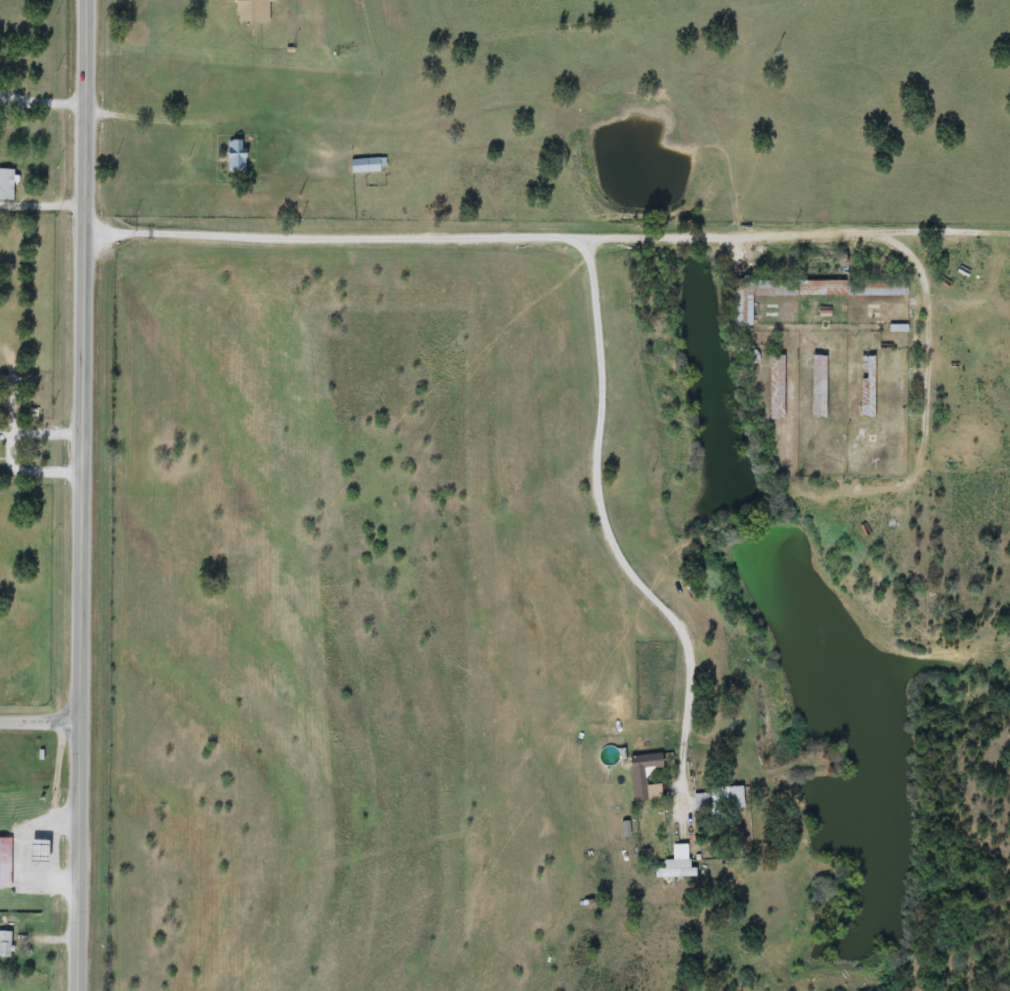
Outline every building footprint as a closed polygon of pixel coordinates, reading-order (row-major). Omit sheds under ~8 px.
[(237,22),(237,0),(273,0),(273,2),(270,2),(270,22),(237,22)] [(228,171),(228,139),(245,139),(245,171),(228,171)] [(352,159),(380,159),(380,173),(352,173),(352,159)] [(14,200),(0,200),(0,169),(14,169),(14,200)] [(846,281),(845,324),(800,323),(800,297),(753,296),(753,327),(733,327),(735,278),(846,281)] [(770,420),(770,355),(784,355),(784,420),(770,420)] [(826,420),(812,420),(812,355),(826,355),(826,420)] [(874,420),(861,420),(860,357),(874,357),(874,420)] [(663,754),(663,768),(646,769),(646,785),(661,784),(662,801),(633,802),(631,756),(663,754)] [(744,809),(695,811),(694,790),(743,788),(744,809)] [(11,889),(0,889),(0,838),(11,838),(11,889)] [(690,845),(690,878),(656,878),(656,870),(664,870),(664,860),(672,860),(672,845),(690,845)] [(12,957),(0,957),(0,930),(12,930),(12,957)]
